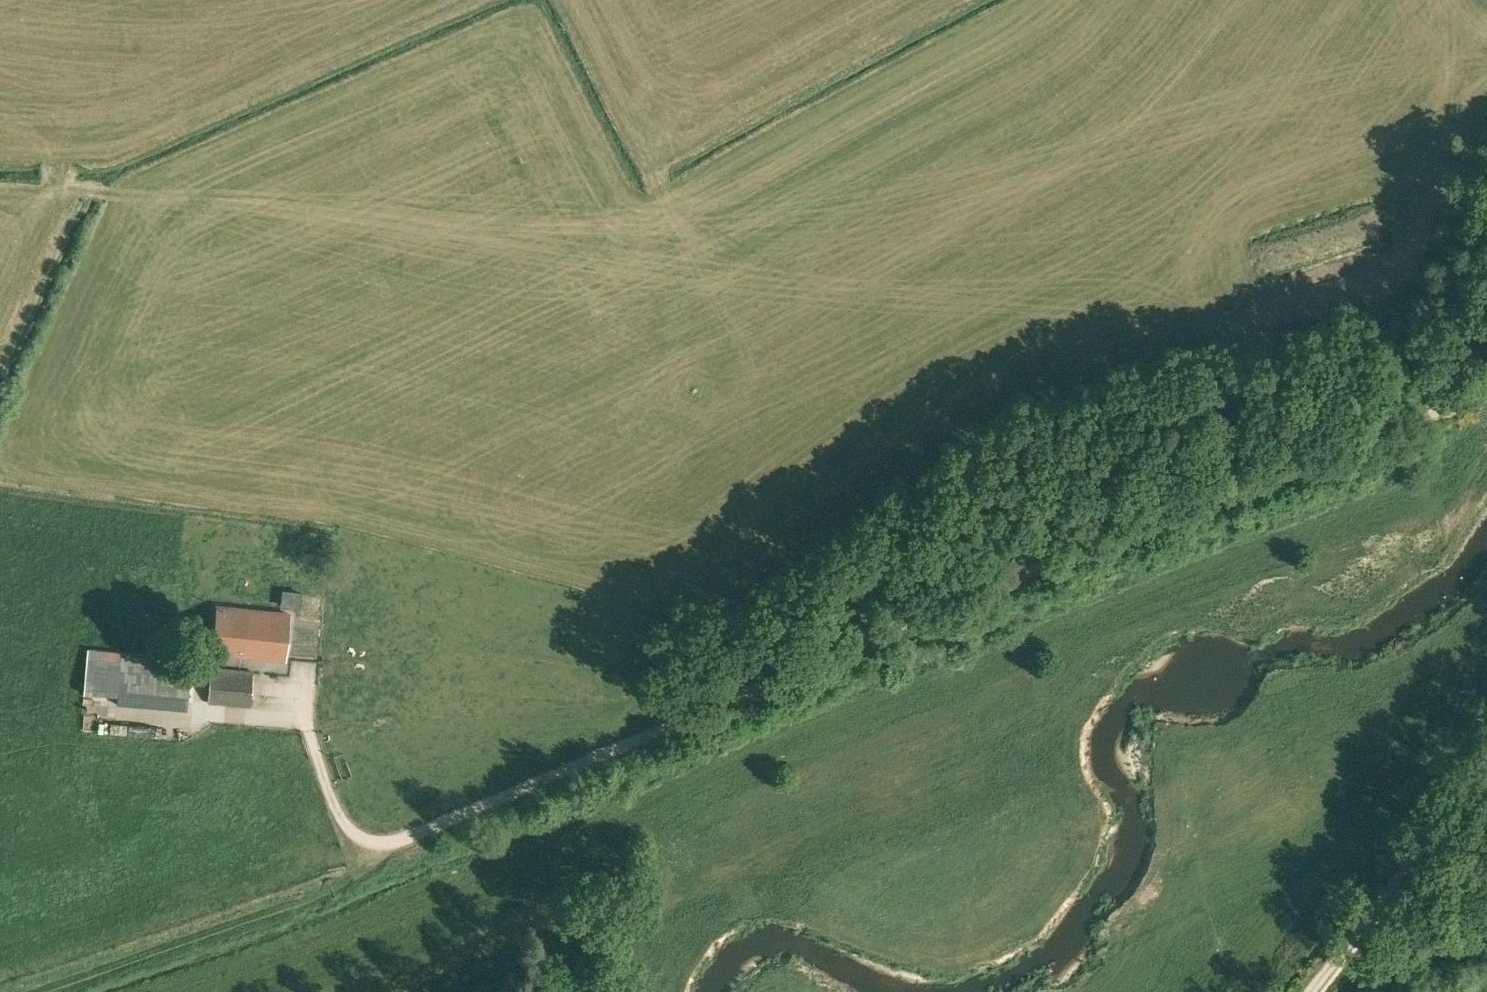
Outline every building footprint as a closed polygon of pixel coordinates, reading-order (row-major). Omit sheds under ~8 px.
[(285,659),(289,613),(217,606),(212,651),(285,659)] [(138,706),(186,709),(190,671),(142,667),(138,706)] [(254,672),(211,668),(208,702),(251,706),(254,672)]
